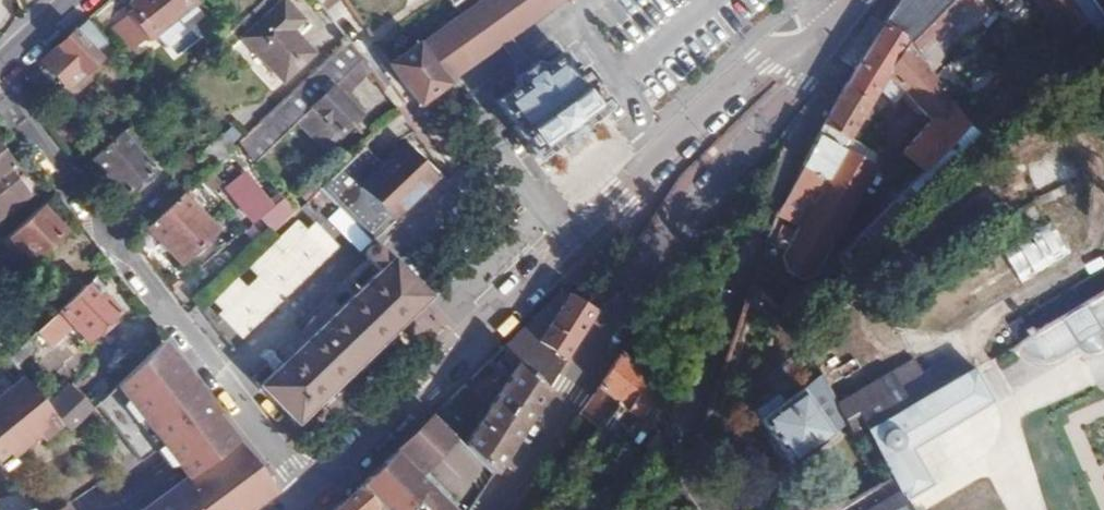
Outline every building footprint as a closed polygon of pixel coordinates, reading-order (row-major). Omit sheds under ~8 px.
[(126,5),(131,12),(108,31),(127,55),(150,35),(153,38),(175,20),(172,17),(191,2),(189,0),(133,0),(126,5)] [(283,0),(233,46),(272,90),(312,54),(290,30),(301,19),(283,0)] [(371,25),(407,0),(353,0),(371,25)] [(496,42),(504,36),(555,0),(450,0),(460,14),(416,45),(414,43),(387,62),(415,100),(443,81),(441,80),(496,42)] [(883,22),(911,43),(922,57),(933,72),(997,9),(990,0),(899,0),(883,22)] [(1080,57),(1103,44),(1103,0),(1036,0),(1080,57)] [(89,17),(85,21),(95,34),(100,30),(89,17)] [(85,21),(38,63),(62,90),(96,61),(92,56),(104,46),(95,34),(85,21)] [(911,43),(883,22),(877,31),(854,63),(857,65),(840,93),(822,125),(849,139),(879,89),(892,100),(904,90),(934,119),(905,153),(928,170),(973,124),(933,72),(922,57),(911,43)] [(517,80),(529,71),(504,36),(496,42),(516,69),(517,80)] [(374,76),(349,41),(269,114),(282,128),(294,117),(328,153),(363,120),(346,101),(374,76)] [(539,64),(529,71),(517,80),(514,82),(517,86),(497,100),(514,125),(512,126),(534,158),(604,108),(580,76),(579,77),(561,54),(541,68),(539,64)] [(128,124),(89,160),(121,195),(150,168),(131,146),(140,137),(128,124)] [(849,139),(822,125),(817,134),(816,135),(843,150),(849,139)] [(230,144),(219,132),(198,152),(210,164),(230,144)] [(843,150),(816,135),(794,178),(791,184),(816,198),(801,227),(852,255),(875,217),(856,206),(877,168),(843,150)] [(451,177),(417,138),(368,182),(403,221),(451,177)] [(28,196),(8,170),(12,167),(0,152),(0,218),(28,196)] [(257,218),(269,237),(293,215),(281,200),(271,208),(244,173),(226,186),(252,221),(257,218)] [(187,190),(145,228),(179,264),(215,231),(191,203),(195,199),(187,190)] [(0,242),(0,265),(7,258),(3,254),(13,245),(29,262),(61,234),(37,208),(0,242)] [(1056,225),(924,299),(941,328),(1072,255),(1056,225)] [(379,270),(257,386),(293,423),(362,358),(376,344),(427,296),(381,249),(375,250),(370,254),(370,258),(371,262),(379,270)] [(1011,326),(1022,345),(1019,347),(1025,355),(1040,361),(1052,363),(1058,361),(1070,355),(1085,346),(1092,356),(1096,357),(1101,357),(1103,355),(1103,336),(1103,335),(1103,272),(1011,326)] [(101,286),(93,277),(83,286),(92,295),(101,286)] [(92,295),(83,286),(57,310),(67,320),(86,340),(116,313),(100,296),(96,299),(92,295)] [(535,346),(563,364),(597,311),(568,294),(555,315),(535,346)] [(503,347),(546,391),(563,364),(535,346),(555,315),(544,308),(503,347)] [(67,320),(57,310),(48,318),(58,329),(67,320)] [(7,356),(23,342),(29,336),(8,313),(0,321),(0,347),(7,356)] [(624,354),(642,367),(663,338),(645,325),(624,354)] [(92,405),(140,464),(162,446),(186,478),(144,509),(248,509),(274,491),(159,340),(92,405)] [(7,356),(14,365),(30,349),(23,342),(7,356)] [(465,446),(494,473),(527,422),(546,391),(503,347),(490,360),(502,370),(504,368),(512,375),(465,446)] [(642,368),(642,367),(624,354),(621,353),(605,381),(581,415),(599,428),(617,401),(627,408),(651,375),(642,368)] [(905,501),(932,484),(912,449),(993,404),(973,369),(960,377),(953,363),(914,385),(905,369),(837,408),(845,426),(848,433),(875,487),(842,509),(910,509),(905,501)] [(829,436),(845,426),(837,408),(823,382),(820,376),(798,391),(829,436)] [(64,429),(46,405),(24,378),(0,397),(0,466),(3,471),(14,462),(17,466),(46,444),(43,439),(58,427),(61,431),(64,429)] [(66,431),(89,408),(66,385),(46,405),(64,429),(66,431)] [(788,464),(829,436),(798,391),(781,403),(757,419),(788,464)] [(757,419),(781,403),(774,394),(751,411),(757,419)] [(393,454),(455,509),(470,509),(494,473),(465,446),(432,416),(393,454)] [(359,487),(380,509),(381,509),(455,509),(393,454),(359,487)] [(333,509),(380,509),(359,487),(333,509)]
